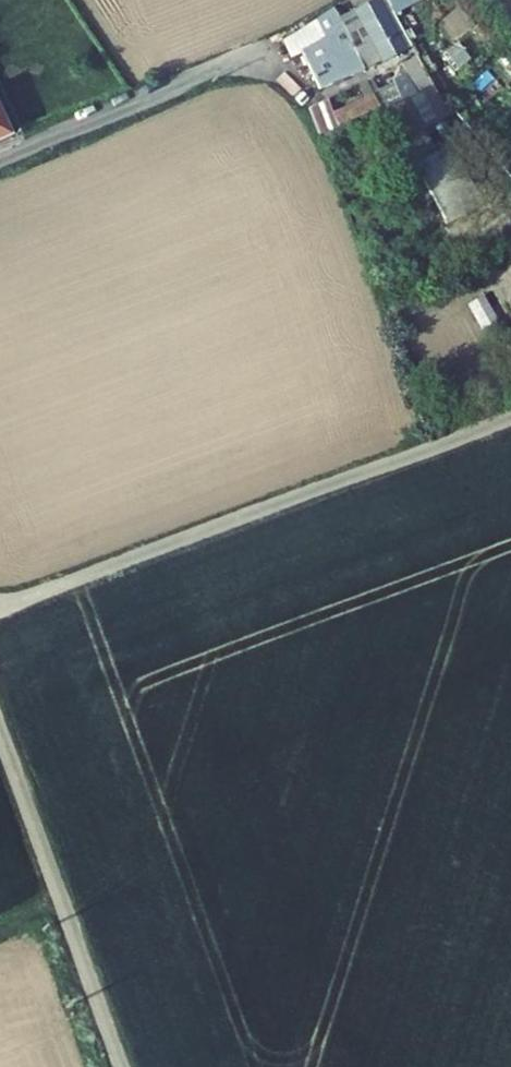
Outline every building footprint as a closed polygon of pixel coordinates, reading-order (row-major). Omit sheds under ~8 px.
[(393,27),(397,35),(408,29),(392,1),(395,0),(378,0),(393,27)] [(461,93),(481,84),(455,27),(450,30),(436,0),(416,0),(461,93)] [(379,18),(348,31),(363,68),(406,50),(397,35),(393,27),(385,31),(379,18)] [(317,87),(363,68),(348,31),(327,39),(331,52),(308,61),(317,87)] [(308,61),(331,52),(327,39),(291,53),(296,65),(308,61)] [(433,98),(439,95),(447,91),(421,44),(406,50),(413,63),(433,98)] [(420,130),(388,73),(370,81),(401,139),(420,130)] [(481,84),(489,103),(470,110),(487,130),(510,121),(510,73),(481,84)] [(330,97),(311,105),(320,131),(340,123),(330,97)] [(441,226),(478,212),(455,148),(417,162),(441,226)]
